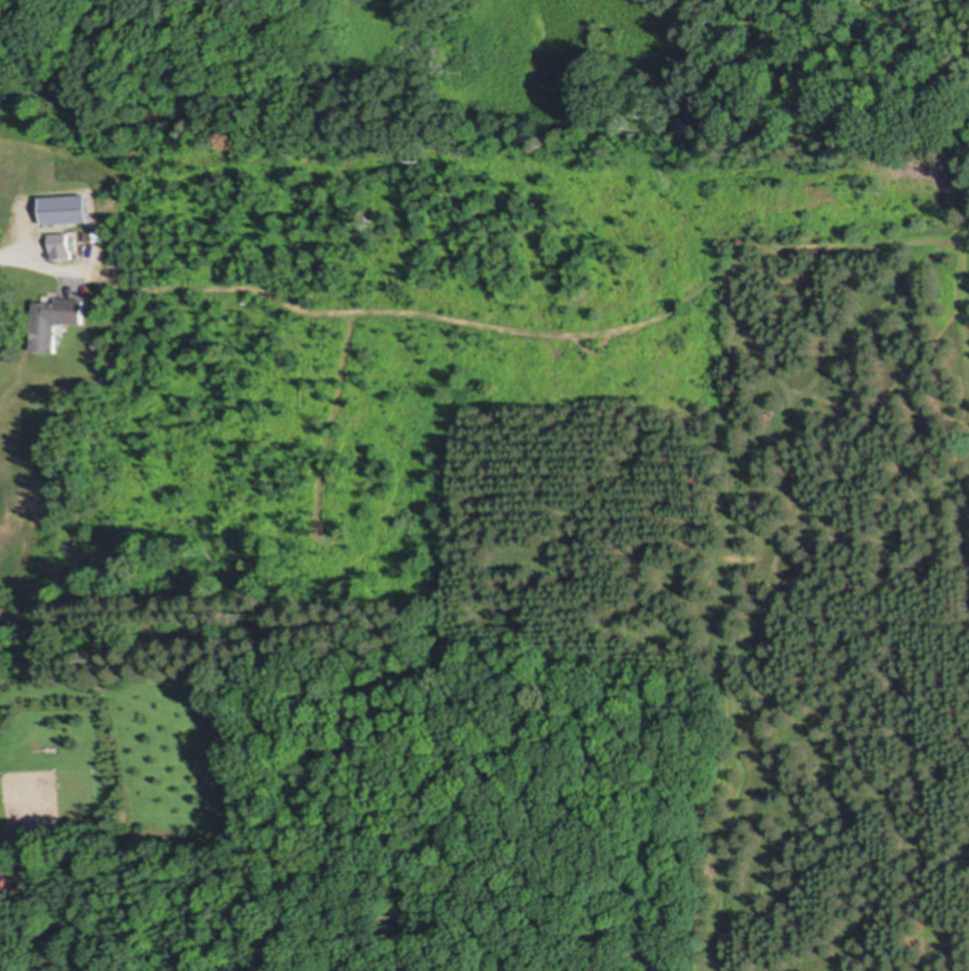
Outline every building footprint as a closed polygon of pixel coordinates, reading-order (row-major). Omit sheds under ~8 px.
[(95,239),(85,239),(85,230),(94,230),(94,227),(104,227),(104,230),(104,238),(95,238),(95,239)] [(70,233),(70,239),(77,239),(78,250),(72,250),(73,257),(71,257),(52,258),(52,252),(51,234),(70,233)] [(84,299),(83,323),(56,322),(55,350),(31,349),(33,321),(34,300),(55,301),(56,297),(84,299)] [(9,896),(0,897),(0,869),(6,868),(9,896)]
